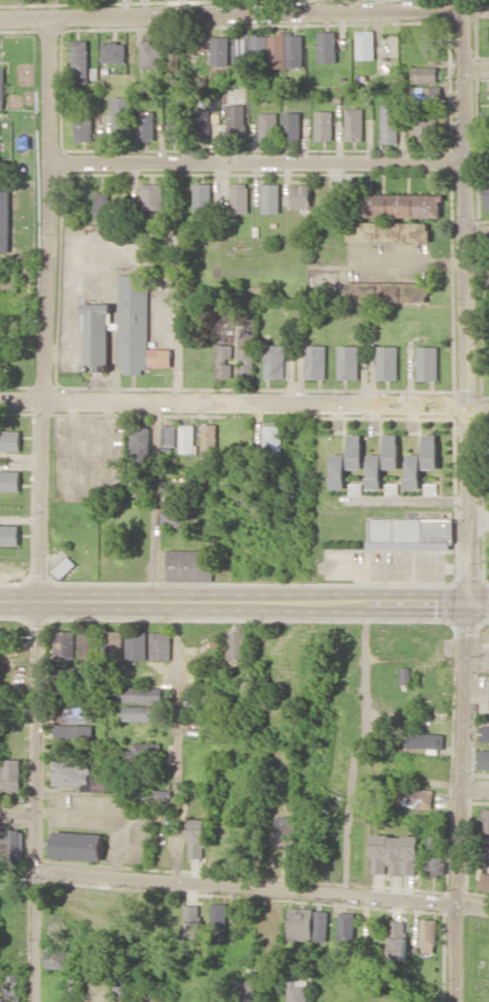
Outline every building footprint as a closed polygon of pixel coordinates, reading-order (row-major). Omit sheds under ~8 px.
[(357,59),(375,59),(374,30),(357,30),(357,59)] [(337,62),(336,31),(318,31),(319,62),(337,62)] [(287,67),(303,67),(303,33),(287,33),(287,67)] [(286,66),(285,34),(269,34),(270,66),(286,66)] [(234,36),(235,68),(251,68),(251,60),(261,60),(261,52),(268,52),(268,35),(234,36)] [(229,37),(212,36),(212,65),(229,65),(229,37)] [(162,68),(162,43),(152,43),(152,39),(140,40),(141,68),(162,68)] [(73,40),(74,83),(90,83),(89,40),(73,40)] [(127,42),(104,41),(103,62),(127,63),(127,42)] [(181,46),(170,47),(172,72),(182,71),(181,46)] [(413,82),(437,82),(437,66),(413,67),(413,82)] [(414,86),(415,103),(441,103),(441,86),(414,86)] [(130,96),(112,97),(114,132),(132,131),(130,96)] [(246,103),(227,104),(228,135),(246,135),(246,103)] [(399,143),(398,103),(381,103),(382,143),(399,143)] [(210,104),(192,104),(193,138),(211,138),(210,104)] [(364,109),(346,108),(346,140),(363,141),(364,109)] [(155,110),(138,110),(138,140),(155,140),(155,110)] [(333,140),(333,111),(316,110),(316,140),(333,140)] [(301,111),(283,111),(284,140),(302,140),(301,111)] [(278,140),(277,112),(260,112),(260,141),(278,140)] [(76,141),(93,141),(93,117),(76,116),(76,141)] [(434,117),(416,116),(415,143),(433,144),(434,117)] [(167,122),(168,141),(182,141),(181,122),(167,122)] [(163,183),(142,183),(142,209),(163,209),(163,183)] [(212,212),(211,183),(194,183),(195,212),(212,212)] [(249,212),(249,183),(231,183),(231,212),(249,212)] [(280,183),(262,184),(263,213),(280,213),(280,183)] [(311,207),(311,185),(292,185),(292,207),(311,207)] [(8,254),(0,254),(0,188),(8,188),(8,254)] [(96,217),(111,216),(110,191),(95,191),(96,217)] [(363,216),(441,218),(442,195),(364,193),(363,216)] [(429,223),(378,222),(378,241),(429,242),(429,223)] [(85,371),(109,371),(109,328),(119,328),(119,373),(149,373),(149,274),(118,274),(119,324),(112,324),(111,308),(84,308),(85,371)] [(348,282),(348,301),(429,301),(429,282),(348,282)] [(232,377),(232,360),(233,329),(217,328),(216,377),(232,377)] [(239,343),(238,343),(238,375),(254,375),(254,343),(250,343),(250,329),(238,329),(239,343)] [(286,378),(286,344),(265,344),(264,378),(286,378)] [(306,379),(326,378),(326,345),(306,345),(306,379)] [(339,379),(358,379),(359,345),(339,345),(339,379)] [(398,345),(378,346),(378,380),(398,379),(398,345)] [(439,346),(418,346),(418,380),(438,380),(439,346)] [(172,366),(171,348),(150,349),(150,367),(172,366)] [(216,462),(217,424),(202,423),(201,461),(216,462)] [(177,425),(163,424),(162,447),(176,447),(177,425)] [(180,452),(194,452),(194,425),(181,424),(180,452)] [(282,425),(264,425),(263,455),(281,455),(282,425)] [(149,427),(131,428),(132,460),(150,459),(149,427)] [(0,431),(0,450),(20,451),(21,431),(0,431)] [(348,469),(363,468),(363,434),(348,434),(348,469)] [(399,469),(399,434),(385,434),(385,469),(399,469)] [(438,469),(438,434),(424,434),(424,469),(438,469)] [(332,489),(346,488),(345,454),(331,454),(332,489)] [(368,489),(382,488),(382,454),(367,454),(368,489)] [(407,454),(407,488),(421,489),(421,454),(407,454)] [(0,470),(0,491),(20,491),(20,471),(0,470)] [(453,518),(371,519),(371,549),(453,548),(453,518)] [(0,525),(0,545),(19,545),(19,525),(0,525)] [(168,549),(167,580),(213,581),(214,550),(168,549)] [(52,571),(60,580),(77,564),(68,555),(52,571)] [(247,627),(236,627),(236,631),(228,631),(228,658),(247,658),(247,627)] [(96,657),(95,630),(79,631),(80,657),(96,657)] [(123,630),(104,631),(105,661),(123,660),(123,630)] [(75,659),(76,631),(54,631),(54,659),(75,659)] [(128,659),(148,659),(148,631),(128,631),(128,659)] [(171,659),(172,632),(152,631),(151,659),(171,659)] [(401,683),(410,684),(411,668),(402,667),(401,683)] [(57,699),(76,699),(77,688),(58,687),(57,699)] [(124,702),(163,702),(163,687),(125,687),(124,702)] [(124,720),(159,721),(160,706),(124,705),(124,720)] [(92,707),(56,706),(56,720),(92,721),(92,707)] [(94,725),(56,724),(55,738),(94,739),(94,725)] [(488,741),(488,725),(480,725),(480,741),(488,741)] [(445,733),(404,731),(403,747),(444,749),(445,733)] [(147,762),(148,743),(133,742),(132,762),(147,762)] [(488,769),(488,750),(480,750),(479,769),(488,769)] [(21,759),(3,758),(2,791),(21,791),(21,759)] [(53,786),(82,785),(82,791),(92,790),(92,759),(53,760),(53,786)] [(396,806),(432,807),(433,788),(397,787),(396,806)] [(172,790),(139,789),(138,798),(172,800),(172,790)] [(296,847),(297,817),(276,816),(275,846),(296,847)] [(206,819),(190,819),(189,857),(205,857),(206,819)] [(23,830),(1,831),(3,863),(24,862),(23,830)] [(54,858),(103,860),(104,834),(54,832),(54,858)] [(419,875),(419,835),(372,835),(372,873),(388,873),(388,875),(419,875)] [(445,876),(446,857),(426,856),(425,875),(445,876)] [(481,872),(479,889),(488,890),(488,873),(481,872)] [(213,903),(212,938),(226,939),(228,903),(213,903)] [(201,905),(184,905),(185,944),(202,944),(201,905)] [(289,940),(328,941),(329,911),(314,910),(314,908),(290,907),(289,940)] [(355,940),(355,912),(341,912),(340,940),(355,940)] [(437,919),(423,918),(422,952),(436,952),(437,919)] [(407,960),(406,921),(389,921),(390,960),(407,960)] [(69,969),(70,948),(47,947),(46,968),(69,969)] [(8,975),(8,980),(0,980),(0,1001),(20,1001),(19,974),(8,975)] [(309,980),(297,980),(297,975),(289,975),(288,1001),(308,1001),(309,980)] [(256,979),(233,978),(232,1001),(255,1001),(256,979)] [(129,985),(115,985),(115,1001),(129,1001),(129,985)]
